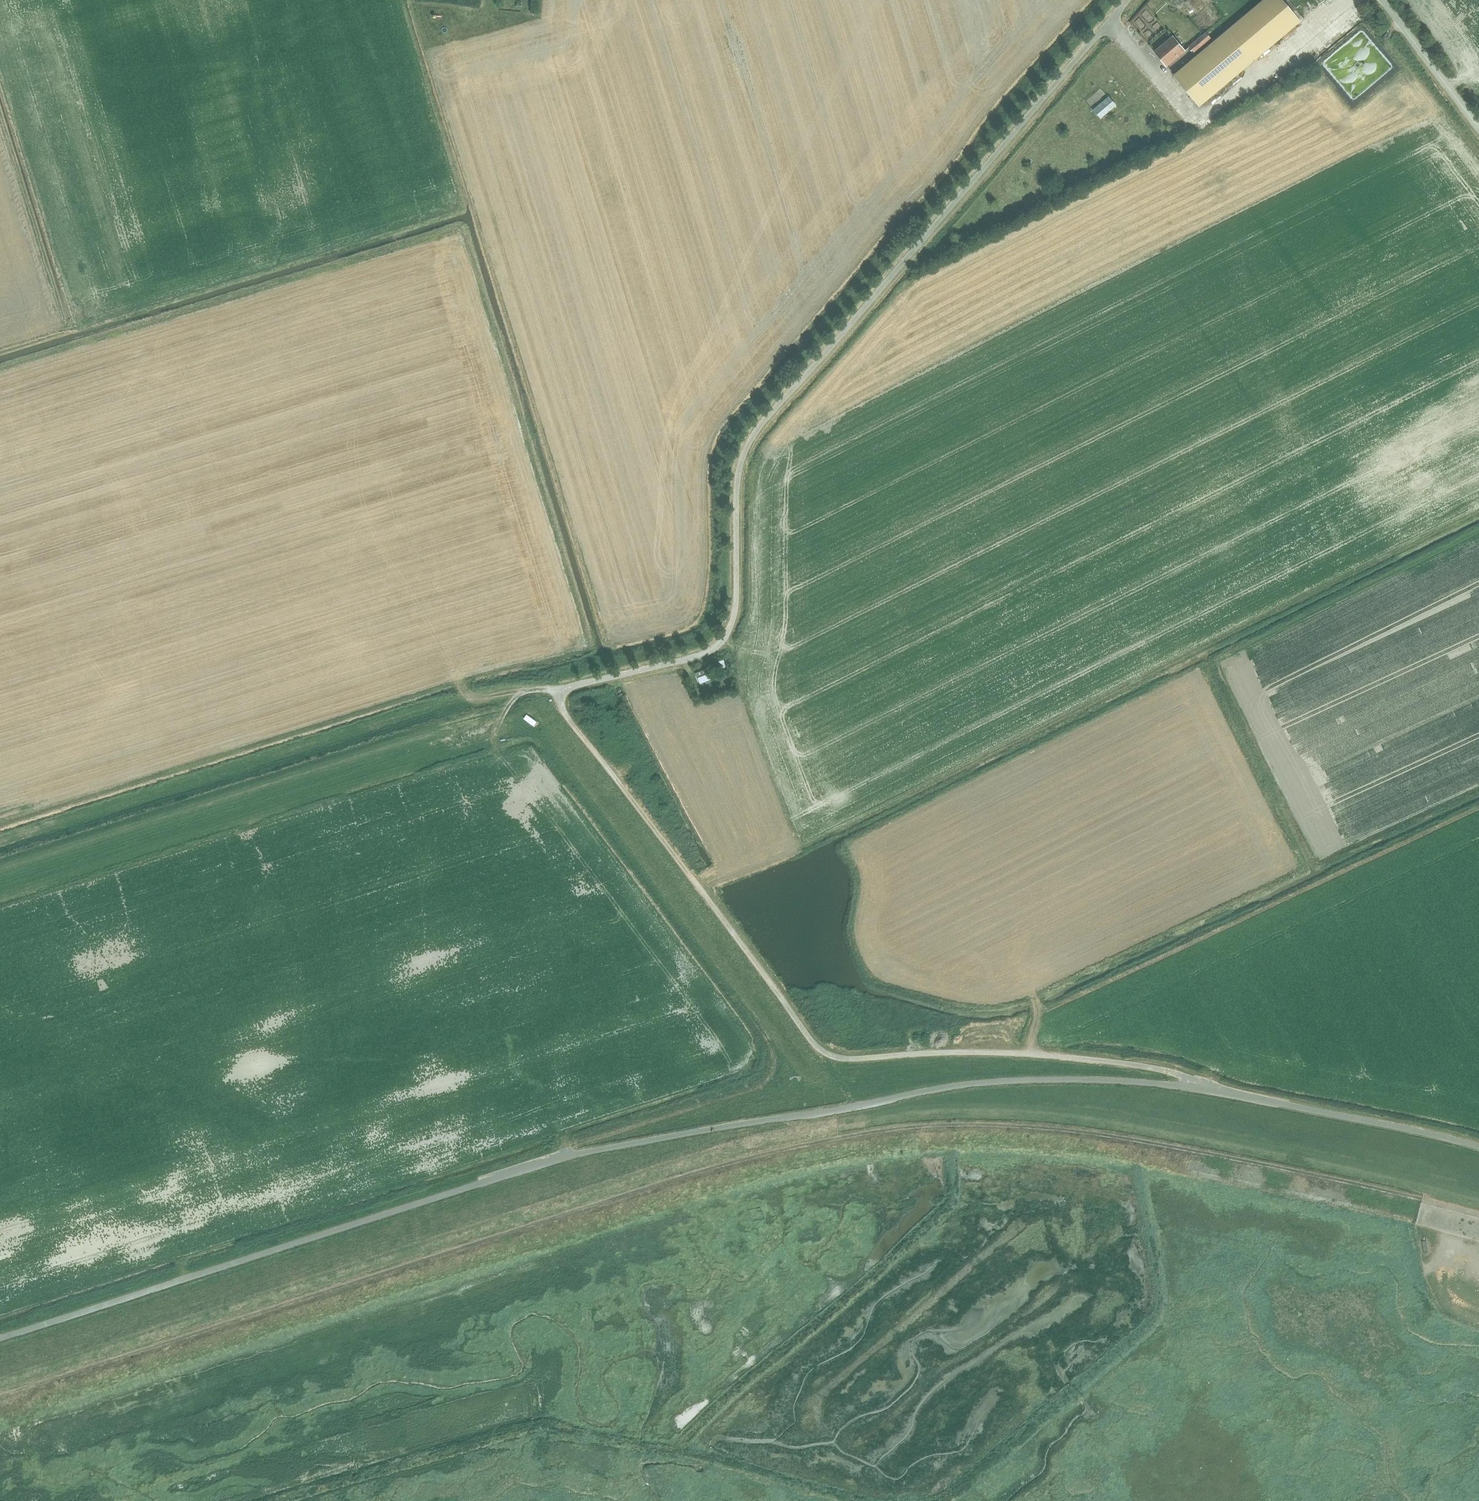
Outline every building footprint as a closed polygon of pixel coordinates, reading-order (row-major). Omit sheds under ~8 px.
[(1282,0),(1262,0),(1174,74),(1200,105),(1300,22),(1282,0)] [(1207,14),(1214,8),(1207,0),(1206,0),(1200,5),(1207,14)] [(1315,63),(1352,107),(1400,68),(1363,23),(1315,63)] [(1193,51),(1209,37),(1206,33),(1190,47),(1193,51)] [(1172,36),(1154,51),(1167,66),(1185,51),(1172,36)] [(1099,113),(1116,100),(1108,90),(1092,104),(1099,113)]
